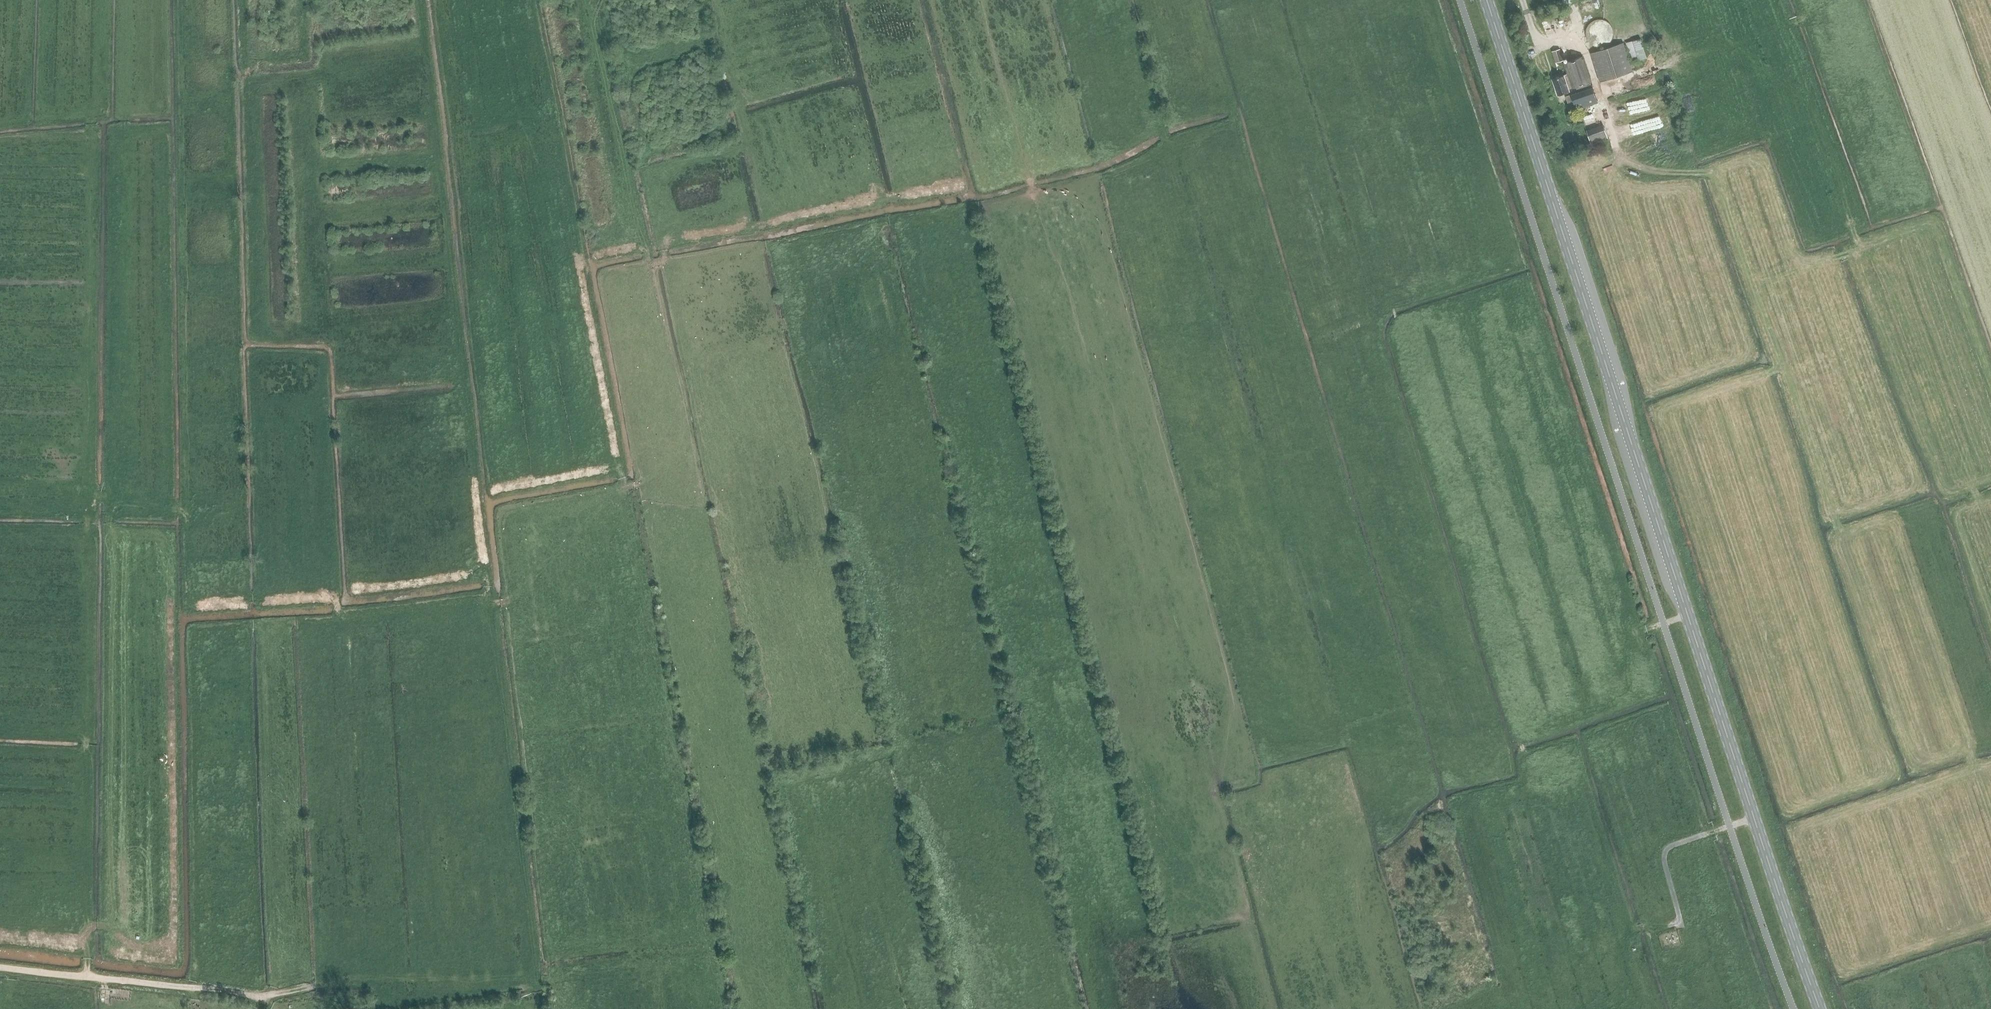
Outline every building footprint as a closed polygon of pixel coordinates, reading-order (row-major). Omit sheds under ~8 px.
[(1611,37),(1606,19),(1588,23),(1593,41),(1611,37)] [(1646,57),(1640,38),(1625,43),(1631,62),(1646,57)] [(1590,53),(1599,81),(1632,71),(1623,43),(1590,53)] [(1551,51),(1555,63),(1563,60),(1559,49),(1551,51)] [(1557,95),(1569,91),(1568,89),(1576,87),(1577,92),(1565,96),(1568,104),(1573,103),(1576,110),(1597,103),(1590,82),(1591,82),(1582,56),(1563,62),(1567,74),(1563,75),(1552,79),(1557,95)] [(1605,122),(1589,130),(1596,143),(1611,135),(1605,122)] [(1663,146),(1673,143),(1670,135),(1660,139),(1663,146)]
